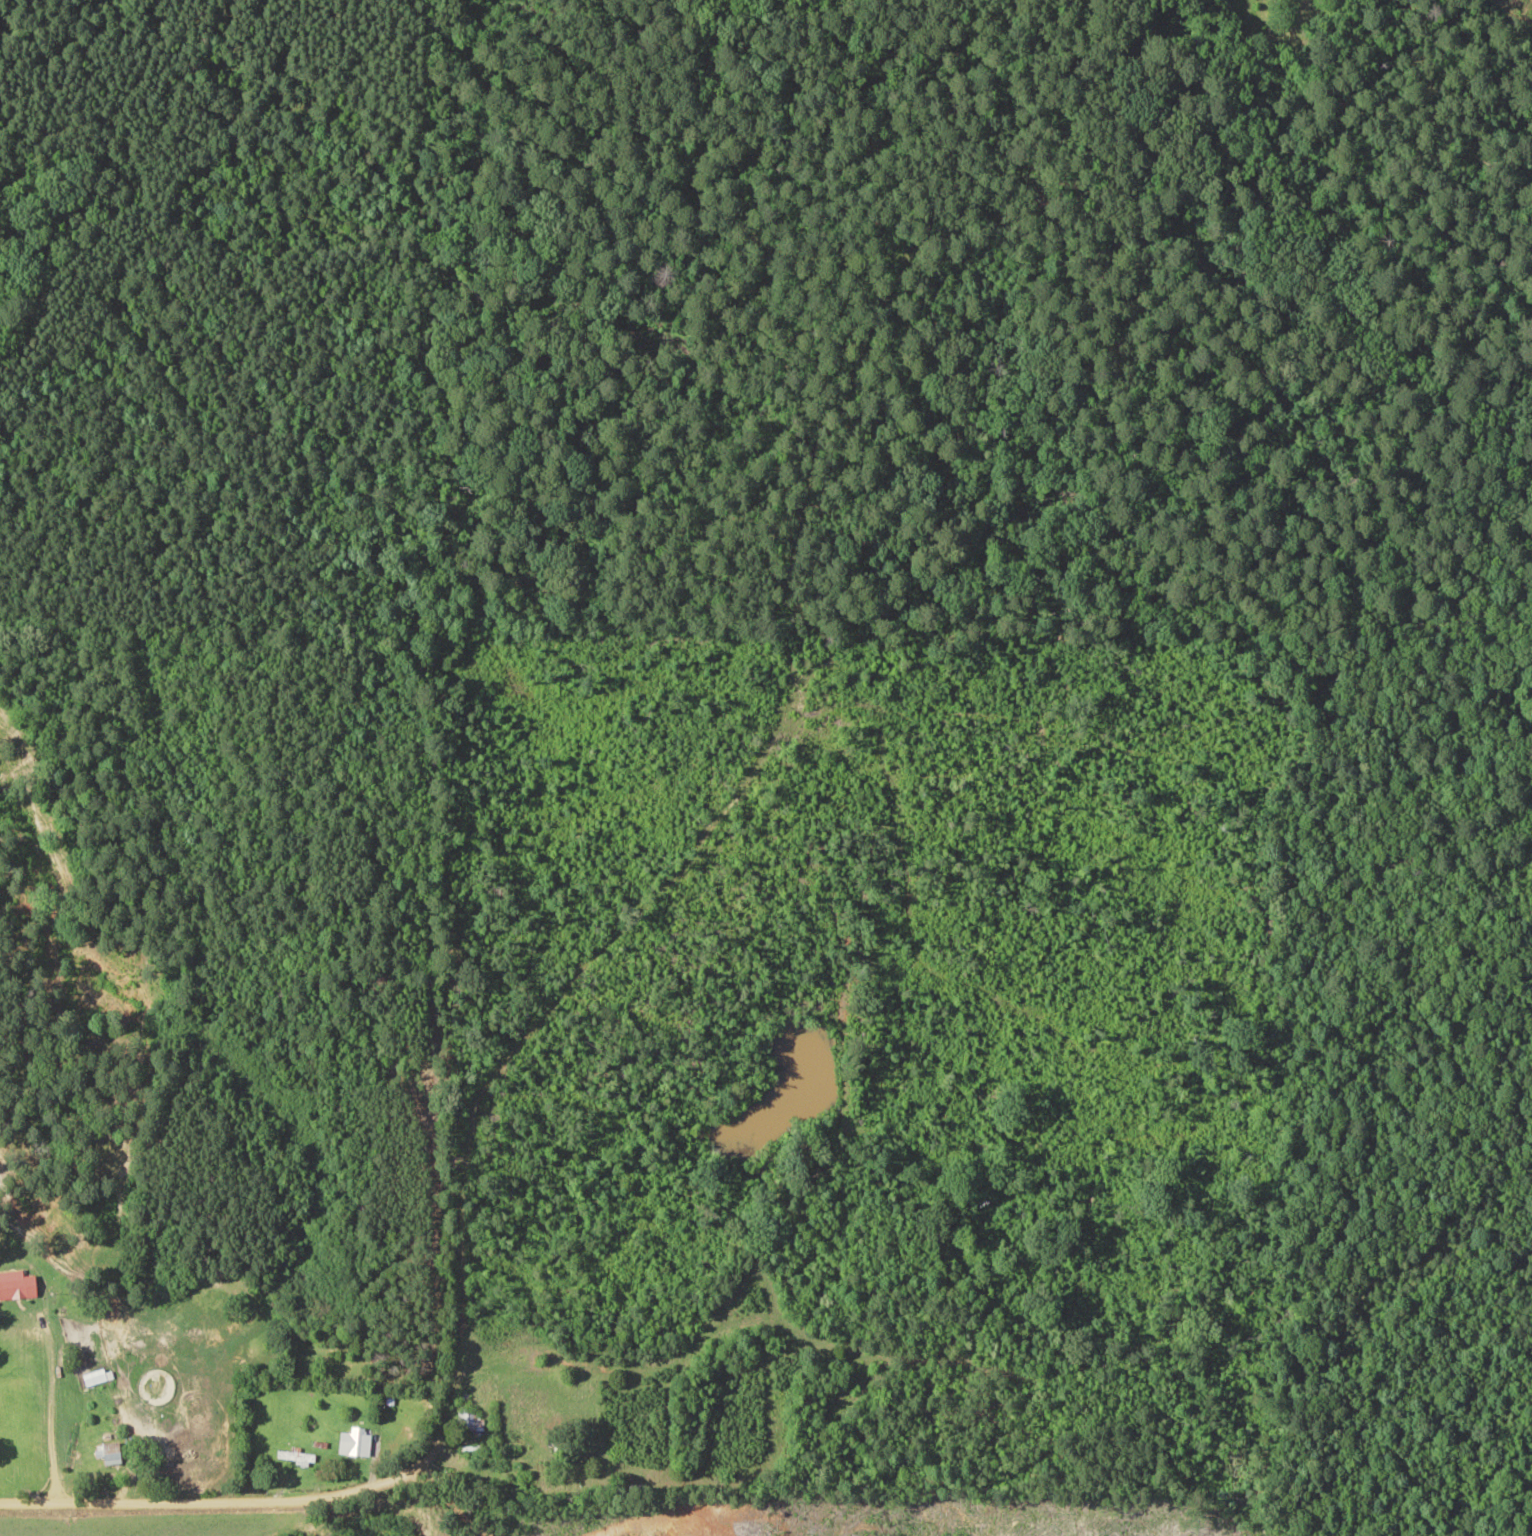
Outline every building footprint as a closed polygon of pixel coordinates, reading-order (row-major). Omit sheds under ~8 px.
[(26,1298),(26,1270),(0,1270),(0,1298),(26,1298)] [(457,1411),(457,1429),(482,1430),(482,1411),(457,1411)] [(369,1427),(350,1427),(350,1431),(339,1431),(339,1454),(369,1454),(369,1427)] [(102,1464),(120,1463),(120,1442),(102,1442),(102,1464)] [(313,1461),(314,1452),(277,1449),(277,1458),(313,1461)]
